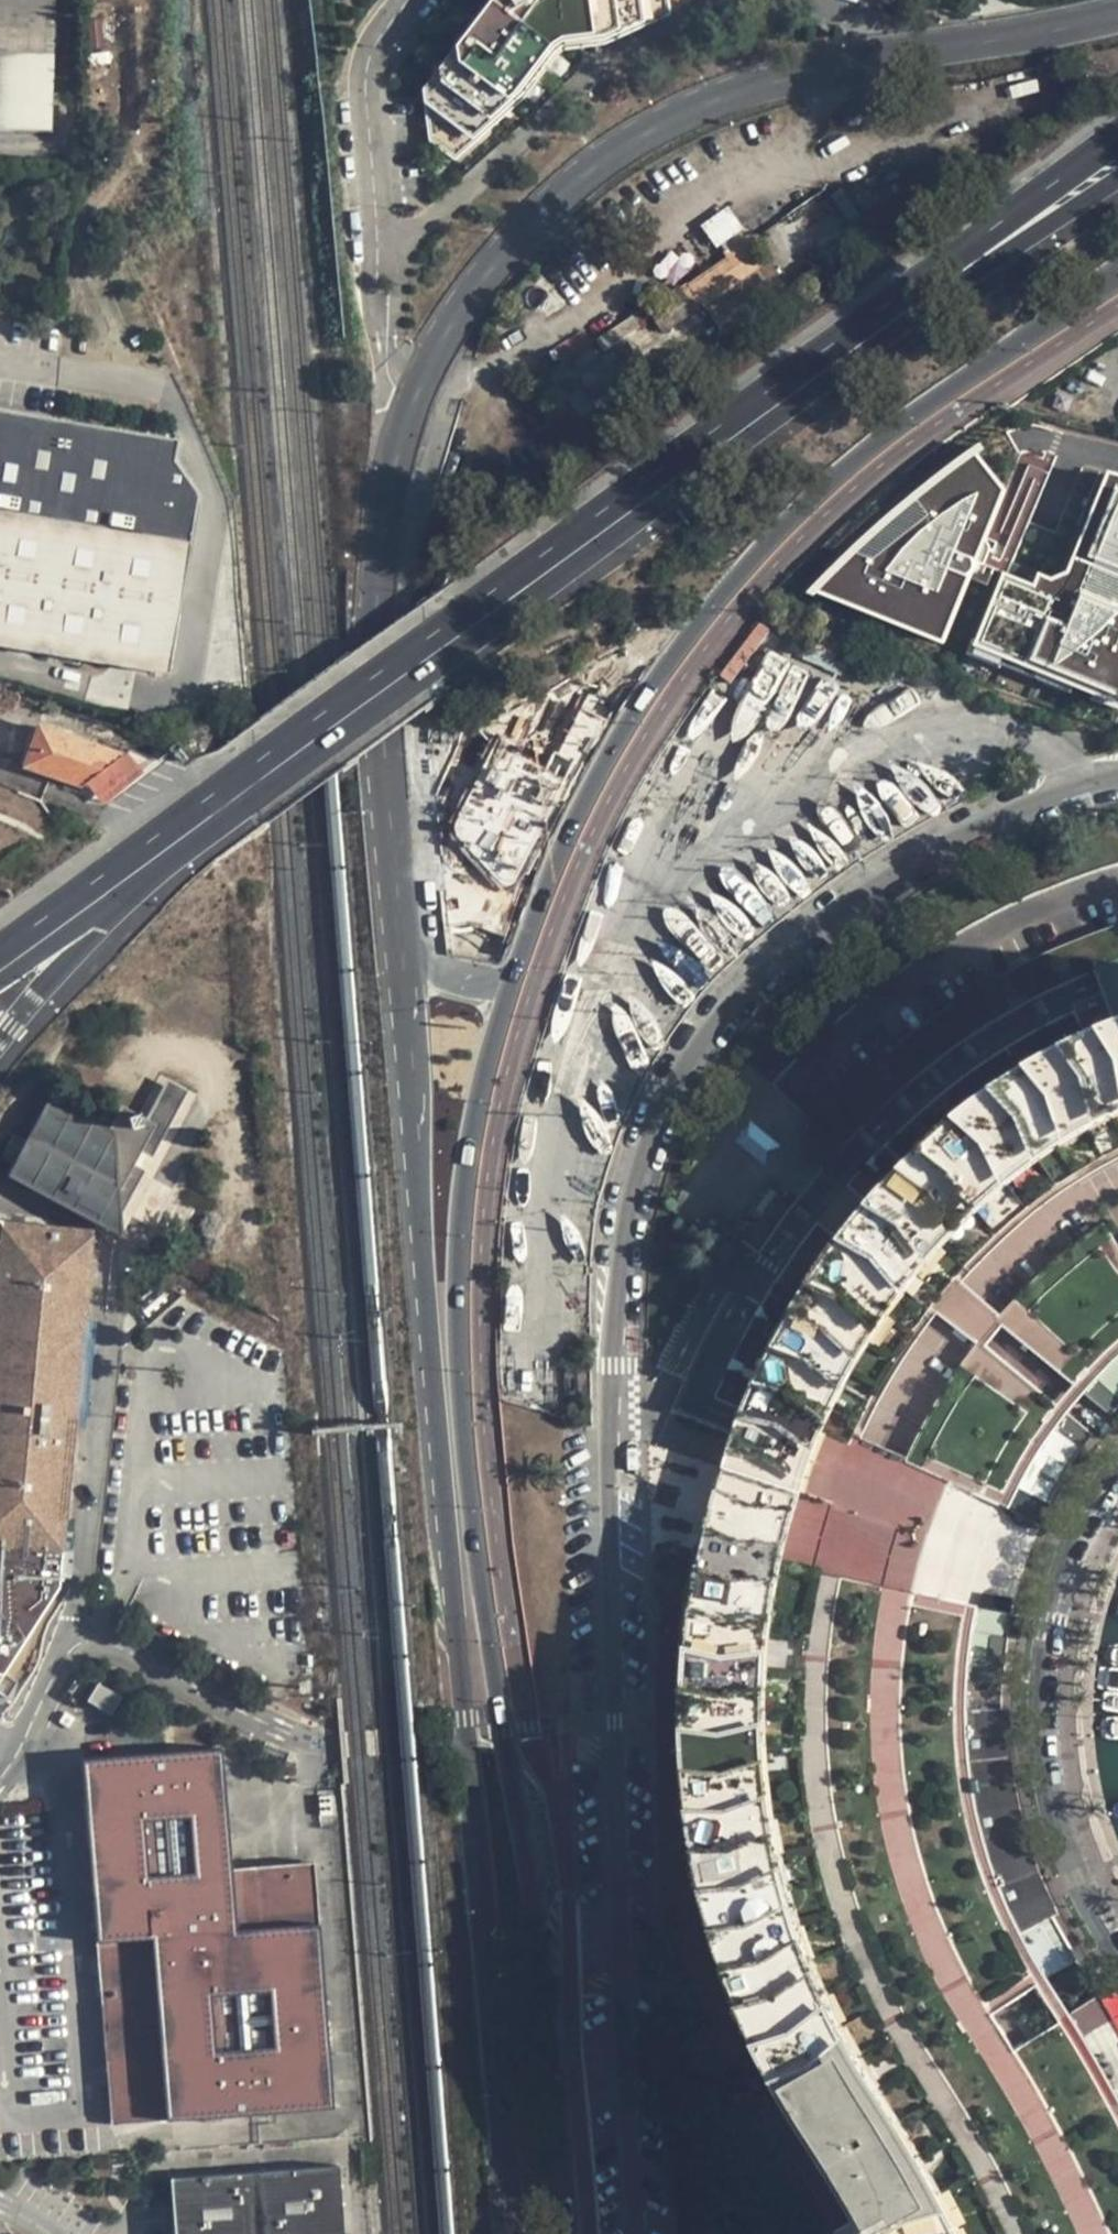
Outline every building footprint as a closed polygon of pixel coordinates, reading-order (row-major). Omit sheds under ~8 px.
[(55,135),(57,0),(0,0),(0,134),(55,135)] [(427,102),(432,143),(458,161),(480,142),(557,42),(619,36),(618,20),(671,13),(669,0),(505,0),(427,102)] [(715,245),(742,229),(728,206),(701,223),(715,245)] [(692,288),(727,338),(764,312),(729,262),(692,288)] [(653,316),(666,336),(698,314),(683,291),(672,299),(674,302),(653,316)] [(193,556),(204,496),(176,464),(178,443),(0,413),(0,518),(193,556)] [(975,455),(813,602),(937,646),(1003,496),(975,455)] [(976,652),(1117,706),(1117,483),(1103,480),(1062,581),(1048,588),(1033,582),(1029,595),(1003,581),(976,652)] [(193,556),(0,518),(0,647),(172,677),(193,556)] [(450,829),(503,888),(511,888),(515,884),(609,701),(571,677),(478,729),(490,742),(450,829)] [(28,769),(89,787),(104,807),(158,761),(132,752),(128,757),(42,727),(28,769)] [(58,824),(43,803),(0,783),(0,867),(58,824)] [(927,1533),(949,1475),(1044,1514),(1052,1496),(1027,1480),(1060,1430),(1083,1446),(1095,1433),(1069,1410),(1092,1383),(1117,1405),(1117,1404),(1117,1380),(1106,1364),(1117,1354),(1117,1238),(1116,1239),(1102,1221),(990,1327),(907,1456),(864,1435),(930,1311),(1055,1175),(1117,1150),(1117,1024),(993,1083),(839,1230),(768,1359),(733,1466),(927,1533)] [(53,1102),(11,1177),(125,1242),(123,1216),(185,1095),(173,1088),(152,1127),(146,1124),(145,1113),(132,1118),(127,1114),(117,1133),(53,1102)] [(8,1696),(11,1674),(64,1587),(98,1234),(0,1225),(0,1693),(8,1696)] [(733,1466),(692,1611),(698,1831),(739,1989),(869,2233),(1117,2233),(1117,2126),(1117,2125),(1117,2124),(1117,2026),(1100,1992),(1013,2039),(994,2003),(1051,1973),(1031,1936),(1059,1920),(1025,1857),(1008,1791),(999,1670),(984,1668),(988,1637),(1007,1636),(1013,1607),(914,1586),(927,1533),(733,1466)] [(227,1749),(80,1765),(94,1945),(103,1944),(122,2145),(345,2122),(317,1869),(242,1873),(227,1749)] [(175,2179),(179,2233),(349,2233),(343,2165),(175,2179)]
